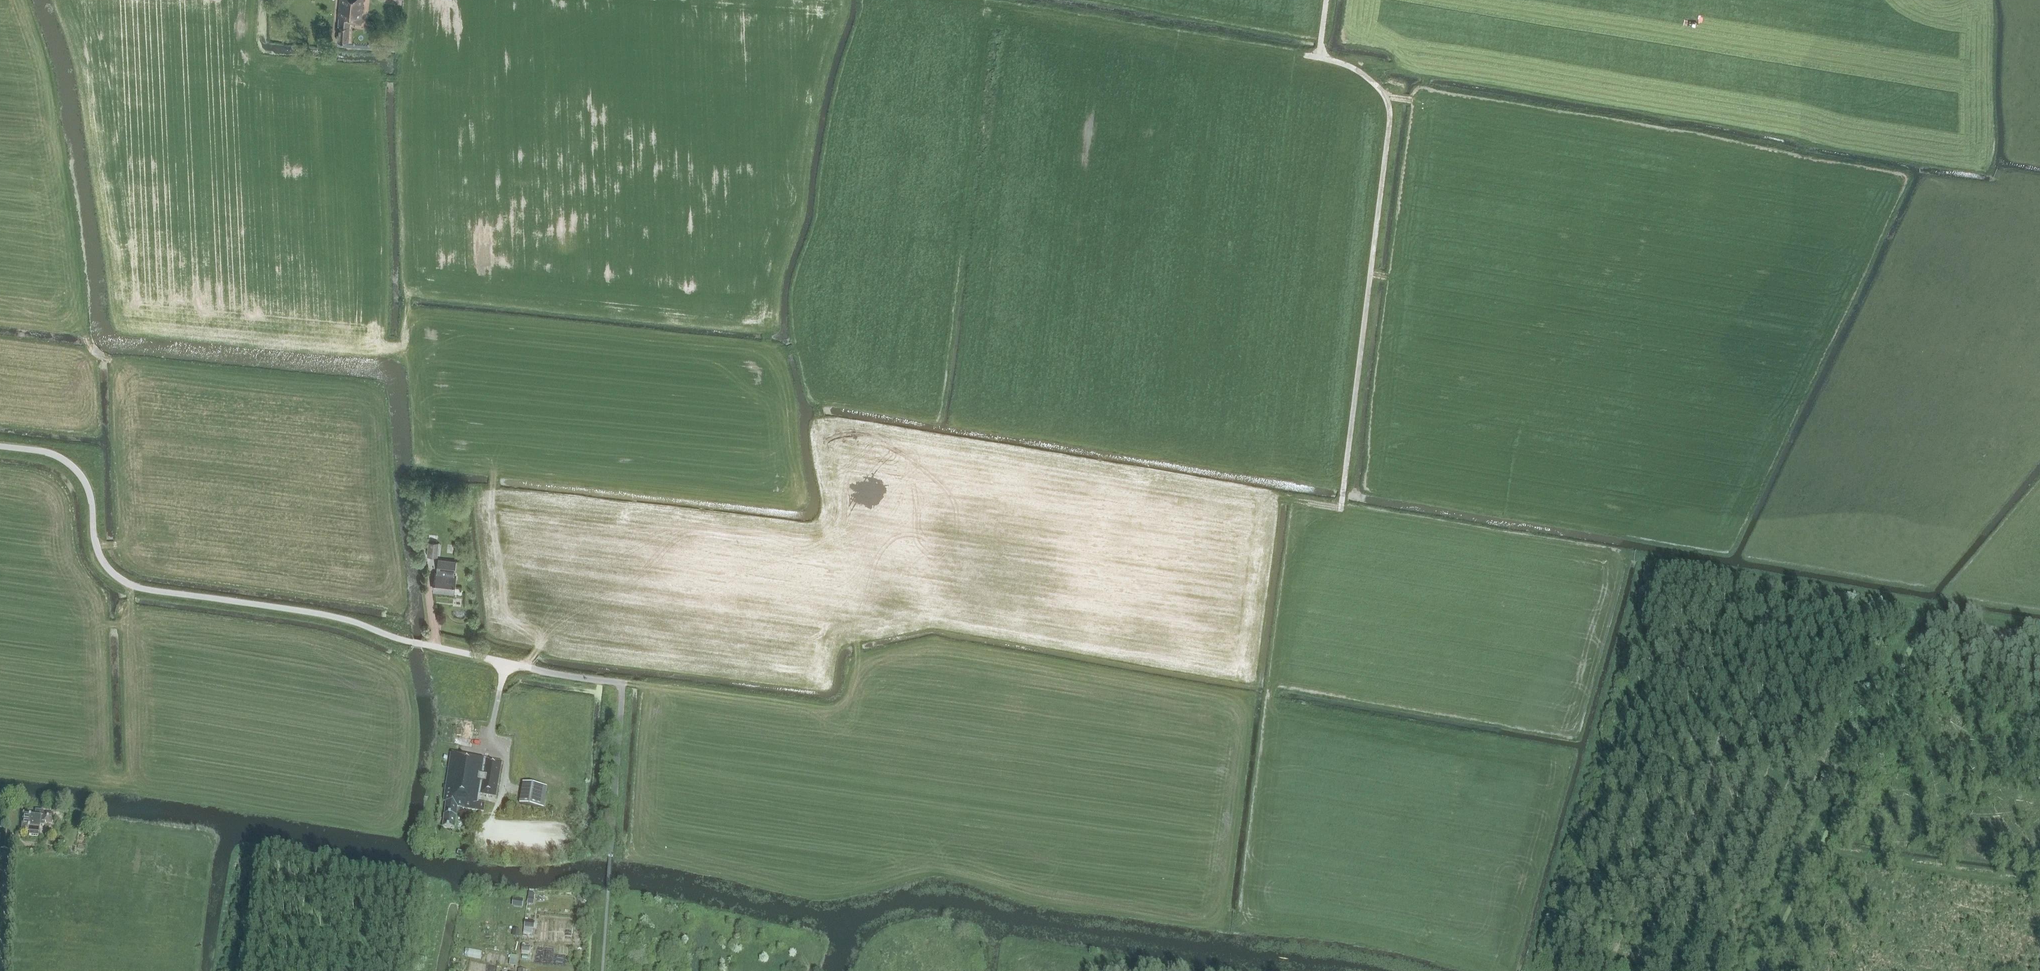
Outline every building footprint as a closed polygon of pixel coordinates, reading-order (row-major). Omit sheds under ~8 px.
[(363,0),(340,0),(338,17),(339,17),(337,41),(348,42),(350,23),(361,24),(363,0)] [(438,543),(429,542),(427,556),(437,557),(438,543)] [(438,569),(437,573),(435,573),(434,590),(454,592),(455,575),(454,575),(455,562),(438,560),(437,569),(438,569)] [(457,808),(473,810),(483,812),(484,803),(479,802),(480,795),(486,796),(496,797),(501,763),(450,754),(443,801),(446,802),(443,827),(454,829),(457,808)] [(543,808),(546,787),(522,783),(519,804),(543,808)] [(23,813),(22,830),(29,831),(29,835),(38,836),(38,832),(39,832),(39,825),(43,825),(45,824),(45,823),(52,824),(53,814),(42,813),(43,811),(35,810),(35,814),(23,813)] [(11,832),(1,831),(0,839),(0,849),(6,850),(7,842),(10,842),(11,832)] [(512,906),(522,908),(523,900),(513,898),(512,906)] [(535,922),(525,920),(524,927),(532,928),(534,929),(535,922)] [(503,965),(473,961),(472,970),(502,970),(503,965)]
